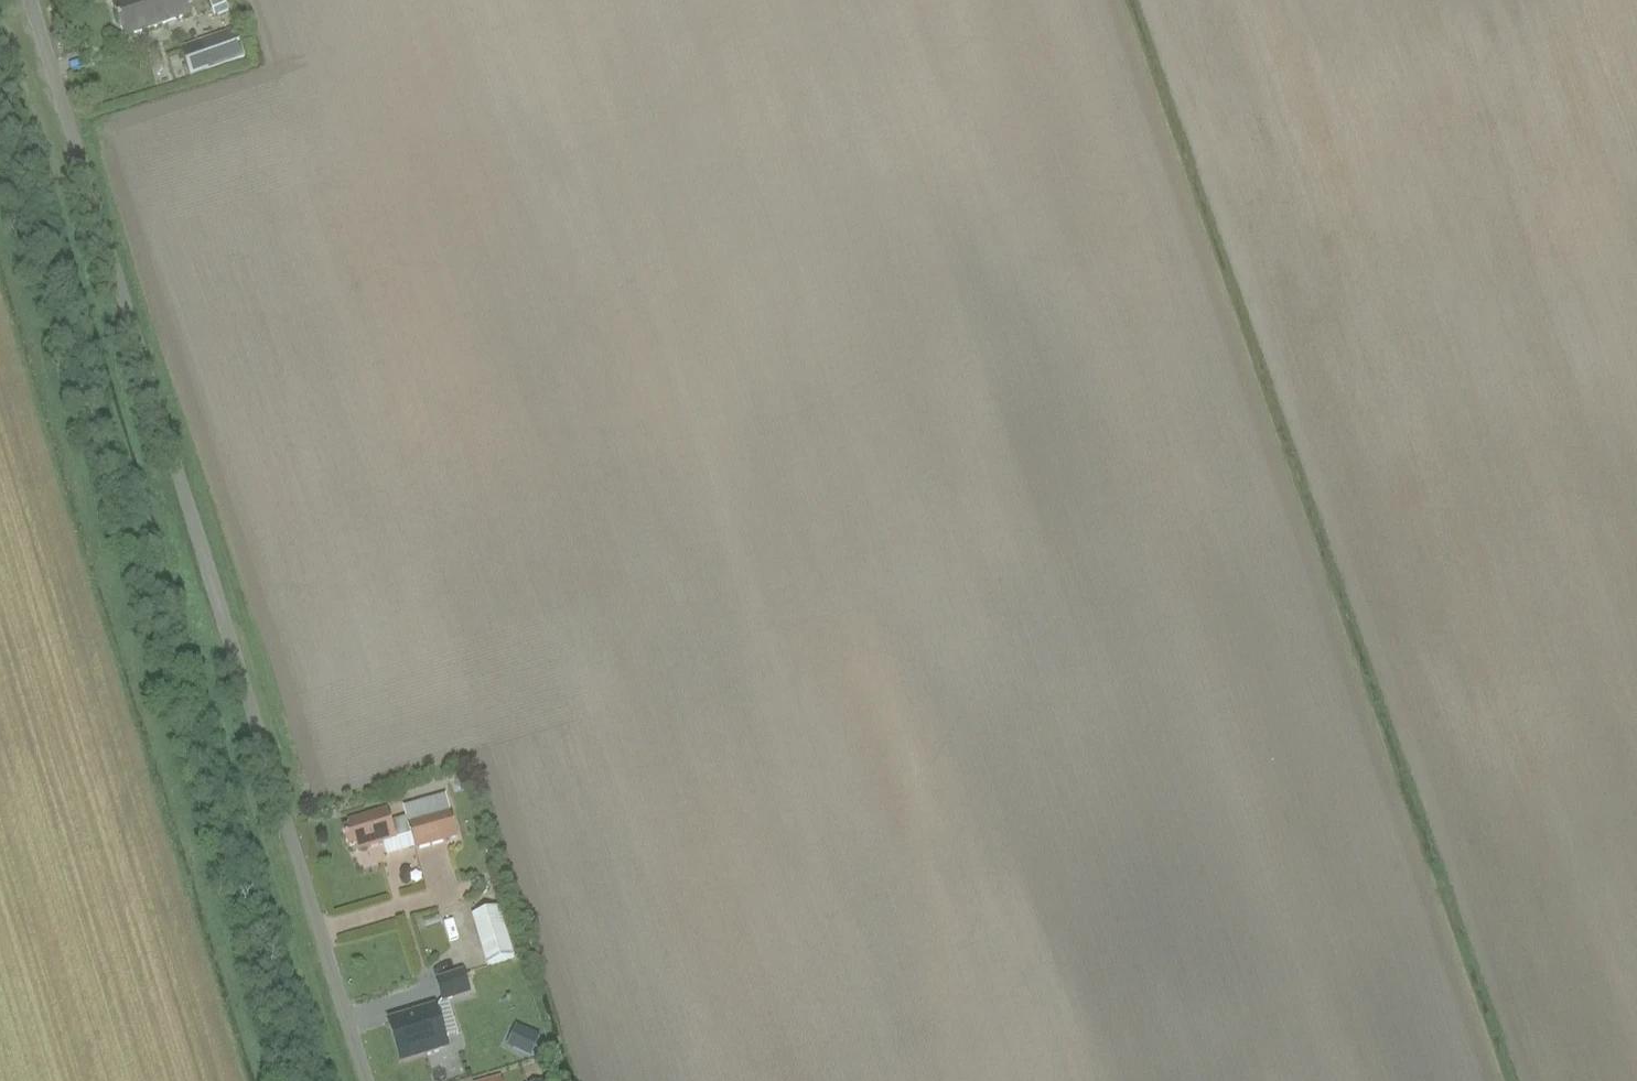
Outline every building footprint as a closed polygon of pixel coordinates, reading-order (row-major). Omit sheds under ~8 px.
[(190,14),(185,0),(124,0),(115,3),(117,11),(113,12),(120,31),(128,28),(130,35),(190,14)] [(214,16),(229,11),(226,0),(209,0),(214,16)] [(210,72),(247,59),(236,29),(199,42),(210,72)] [(447,795),(404,808),(407,818),(409,825),(451,813),(447,795)] [(411,834),(402,807),(347,825),(348,829),(341,831),(347,848),(353,846),(355,852),(411,834)] [(451,813),(409,825),(416,851),(459,839),(451,813)] [(476,880),(472,885),(474,892),(481,893),(486,888),(483,881),(476,880)] [(490,965),(516,957),(501,908),(475,916),(490,965)] [(444,1003),(473,995),(465,970),(437,979),(444,1003)] [(402,1064),(451,1049),(437,1004),(388,1020),(402,1064)] [(541,1036),(522,1027),(512,1048),(531,1057),(541,1036)]
